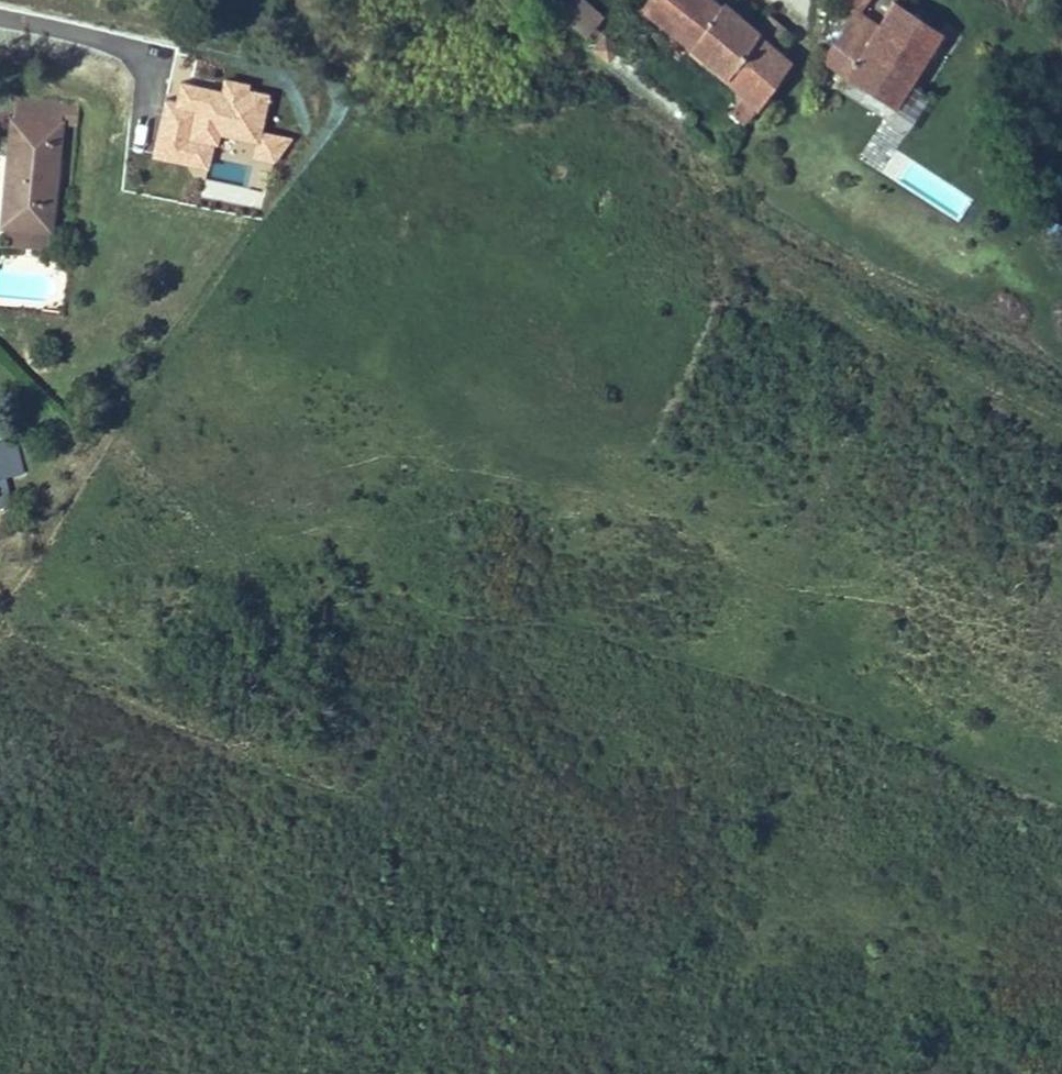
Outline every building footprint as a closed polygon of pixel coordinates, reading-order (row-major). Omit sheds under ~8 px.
[(606,21),(584,0),(565,0),(554,12),(585,42),(606,21)] [(710,58),(645,0),(618,0),(605,15),(688,84),(710,58)] [(890,142),(928,99),(889,64),(878,72),(867,70),(878,59),(861,41),(827,82),(890,142)] [(734,79),(710,58),(688,84),(676,98),(682,104),(701,119),(734,79)] [(156,163),(210,171),(215,143),(284,154),(287,136),(265,132),(271,93),(170,76),(156,163)] [(25,237),(30,129),(0,125),(0,234),(25,237)]
